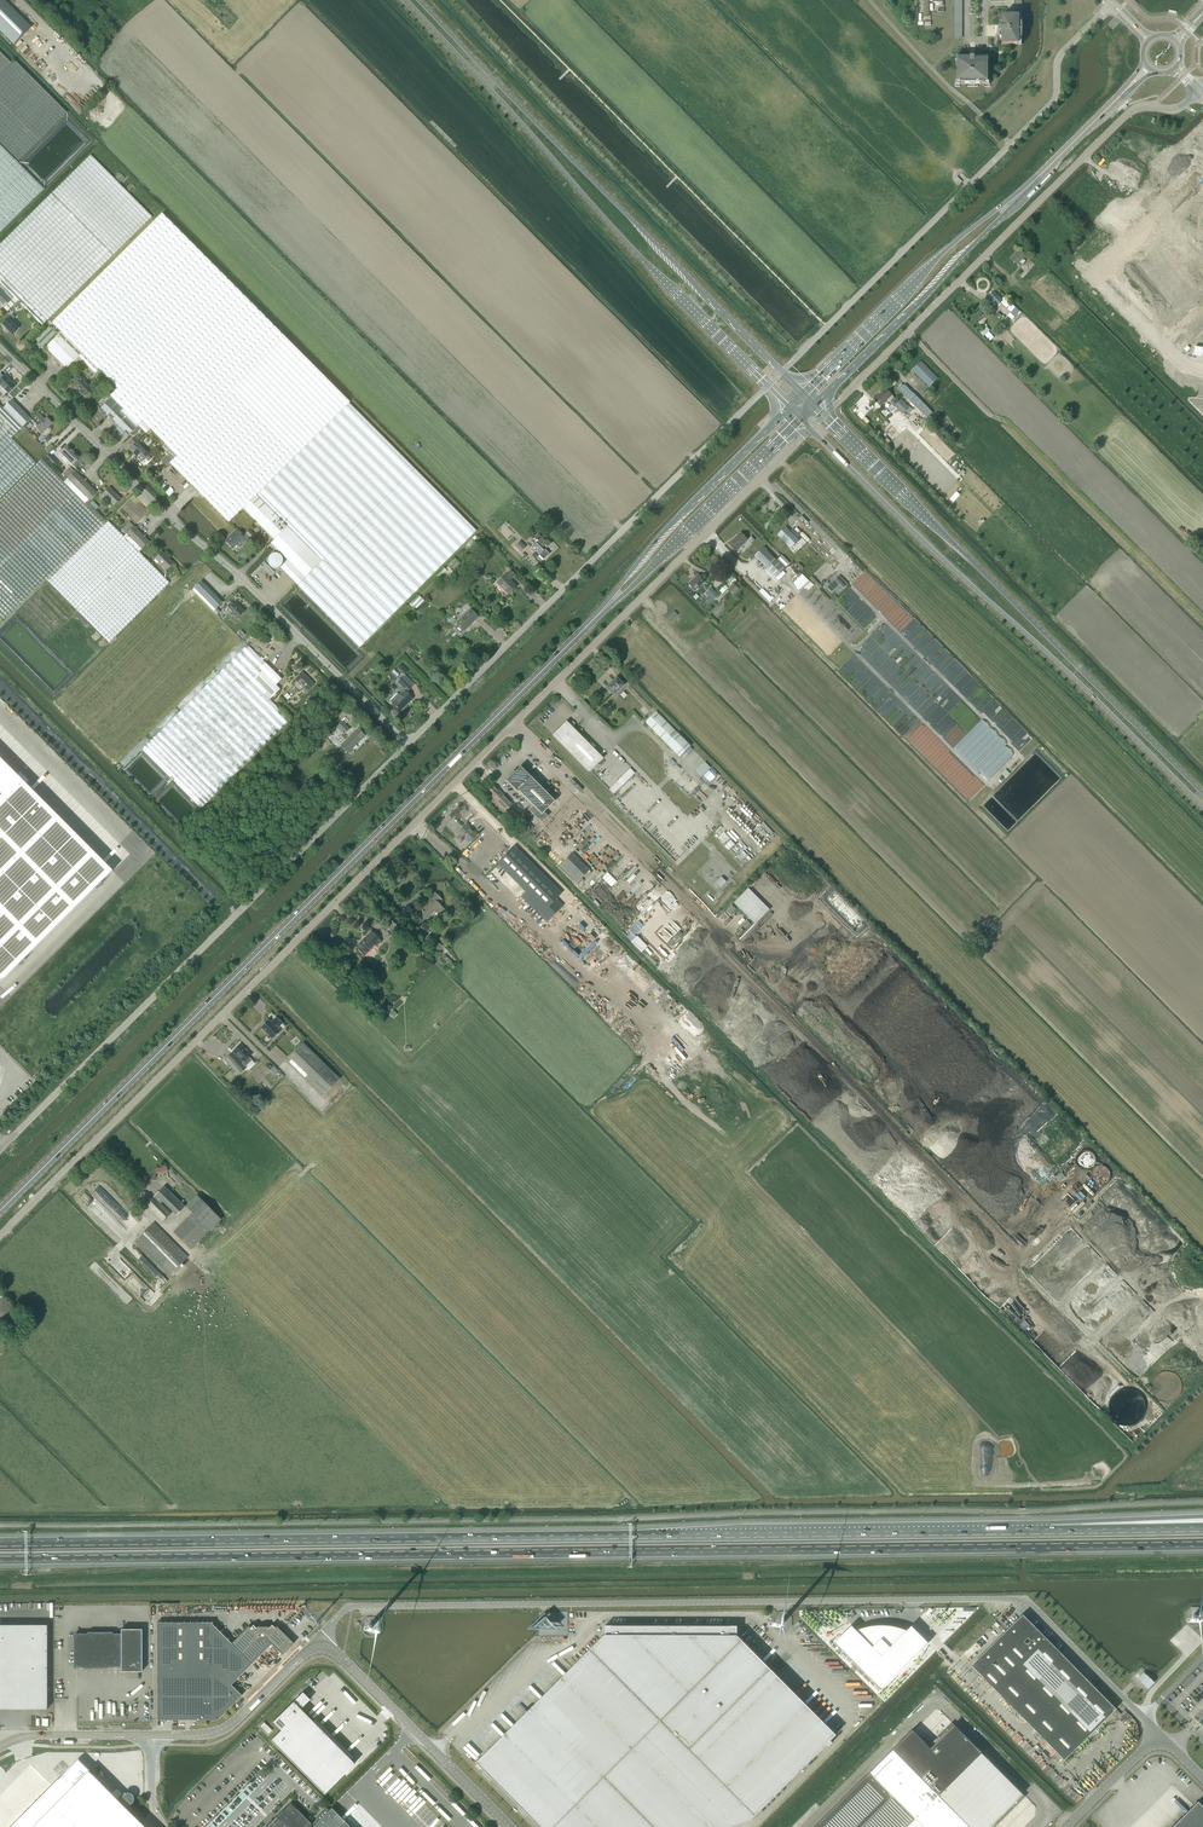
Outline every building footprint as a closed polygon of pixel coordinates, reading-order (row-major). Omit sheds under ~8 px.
[(13,45),(30,28),(3,0),(0,0),(0,32),(13,45)] [(1022,16),(1014,16),(1011,16),(1002,16),(1002,23),(1000,23),(1000,38),(1002,38),(1002,45),(1022,45),(1022,38),(1022,30),(1022,23),(1022,16)] [(12,64),(0,52),(0,142),(19,161),(67,113),(15,61),(12,64)] [(957,58),(957,67),(957,82),(960,82),(960,84),(985,84),(985,82),(988,82),(988,58),(957,58)] [(44,189),(18,162),(0,145),(0,233),(44,189)] [(0,245),(0,282),(4,278),(47,321),(151,217),(90,155),(0,245)] [(61,332),(45,349),(66,370),(71,365),(73,368),(73,367),(77,371),(85,363),(90,368),(95,373),(99,369),(115,385),(225,277),(162,213),(52,323),(61,332)] [(1017,265),(1020,262),(1022,264),(1025,261),(1023,259),(1026,256),(1019,249),(1016,252),(1017,252),(1010,259),(1017,265)] [(110,398),(100,408),(108,416),(112,420),(113,421),(128,436),(132,433),(133,434),(134,435),(141,429),(146,433),(149,431),(150,429),(151,429),(177,456),(170,463),(229,522),(243,509),(243,508),(257,495),(349,403),(350,402),(313,365),(225,277),(115,385),(116,386),(118,388),(110,396),(112,397),(110,398)] [(4,308),(7,312),(17,302),(18,302),(42,326),(47,321),(4,278),(0,282),(0,285),(0,304),(4,308)] [(998,306),(1002,301),(1010,309),(1010,310),(1012,311),(1009,313),(1014,318),(1018,314),(1019,315),(1021,313),(1005,297),(1002,300),(995,292),(993,291),(988,296),(998,306)] [(19,328),(12,321),(15,318),(12,315),(9,318),(2,325),(13,335),(19,328)] [(986,328),(981,333),(984,336),(985,335),(988,339),(992,335),(988,332),(989,331),(986,328)] [(929,387),(938,379),(920,361),(910,371),(913,374),(914,372),(929,387)] [(85,380),(77,373),(72,378),(77,384),(75,387),(80,391),(79,392),(82,395),(83,395),(85,396),(92,389),(84,382),(85,380)] [(8,393),(15,386),(5,376),(0,381),(0,385),(8,393)] [(899,387),(897,389),(901,393),(903,394),(910,402),(927,418),(931,414),(931,412),(925,407),(926,406),(904,385),(903,386),(901,384),(899,387)] [(894,398),(892,395),(886,388),(876,398),(882,405),(888,399),(890,401),(894,398)] [(901,399),(894,405),(903,414),(904,413),(909,407),(901,399)] [(22,428),(23,426),(27,431),(29,433),(31,431),(29,429),(27,427),(30,424),(28,422),(31,419),(12,400),(3,409),(0,405),(0,499),(36,463),(11,438),(22,428)] [(257,495),(243,508),(275,540),(271,544),(273,546),(274,548),(280,554),(287,561),(280,568),(288,576),(298,585),(359,647),(476,531),(349,403),(257,495)] [(909,407),(904,413),(906,415),(912,409),(910,407),(909,407)] [(38,413),(32,420),(37,424),(35,425),(41,432),(43,433),(48,427),(52,423),(46,418),(44,420),(43,419),(43,418),(38,413)] [(141,461),(145,457),(149,461),(154,456),(150,452),(149,453),(137,442),(138,441),(135,437),(129,444),(132,446),(129,449),(130,450),(130,449),(136,455),(136,456),(141,461)] [(73,464),(79,457),(68,446),(61,453),(73,464)] [(167,456),(162,461),(166,465),(167,464),(169,462),(171,460),(167,456)] [(67,478),(66,478),(67,479),(64,482),(41,460),(0,501),(0,616),(4,620),(16,609),(45,579),(48,582),(105,524),(85,503),(88,500),(89,500),(97,492),(75,471),(74,471),(68,478),(67,478)] [(68,478),(74,471),(70,467),(63,474),(67,478),(68,478)] [(109,487),(103,494),(114,505),(120,498),(109,487)] [(90,504),(96,510),(99,507),(93,501),(90,504)] [(105,524),(48,582),(74,608),(109,642),(170,583),(139,552),(141,549),(141,550),(149,542),(130,522),(122,530),(126,534),(124,537),(108,521),(105,524)] [(787,528),(778,536),(790,548),(799,540),(797,538),(800,535),(797,532),(799,530),(797,528),(795,530),(793,528),(790,531),(787,528)] [(237,530),(226,541),(226,540),(225,541),(233,549),(234,548),(233,548),(243,538),(244,538),(245,537),(237,529),(236,530),(237,530)] [(246,534),(253,541),(256,537),(249,531),(246,534)] [(738,549),(748,540),(741,533),(731,542),(738,549)] [(538,534),(534,538),(537,541),(531,547),(544,559),(549,554),(545,549),(551,543),(547,539),(545,541),(538,534)] [(520,542),(515,547),(521,552),(526,547),(520,542)] [(764,547),(755,556),(776,577),(785,569),(784,568),(777,561),(764,547)] [(167,570),(173,563),(162,552),(155,559),(167,570)] [(269,564),(269,565),(270,566),(271,567),(272,567),(273,568),(274,568),(275,568),(277,568),(278,568),(279,567),(280,566),(281,566),(281,565),(282,563),(282,562),(283,561),(283,560),(282,559),(282,558),(281,556),(280,556),(280,555),(279,554),(278,554),(277,554),(276,553),(274,553),(273,554),(272,554),(271,555),(270,555),(269,556),(269,557),(268,558),(268,560),(268,561),(268,562),(268,563),(269,564)] [(782,556),(777,561),(784,568),(790,563),(782,556)] [(447,565),(453,571),(460,563),(455,558),(447,565)] [(517,586),(516,586),(515,586),(510,580),(515,575),(510,570),(505,576),(504,575),(497,583),(497,584),(498,583),(505,590),(505,589),(509,593),(508,594),(508,595),(517,586)] [(689,584),(695,590),(705,581),(698,575),(689,584)] [(839,576),(828,588),(831,591),(839,584),(843,588),(847,584),(839,576)] [(195,588),(193,590),(194,591),(217,614),(220,612),(217,608),(223,603),(201,581),(195,588)] [(711,587),(706,592),(714,600),(719,594),(711,587)] [(229,608),(227,610),(236,620),(245,611),(235,602),(233,604),(232,603),(230,603),(228,605),(228,607),(229,608)] [(454,628),(460,634),(464,630),(478,617),(470,609),(457,623),(458,624),(454,628)] [(667,619),(666,619),(667,620),(670,622),(677,614),(674,611),(667,619)] [(281,679),(265,663),(247,645),(144,748),(202,807),(279,730),(254,706),(276,685),(275,684),(281,679)] [(409,671),(401,664),(397,668),(404,676),(409,671)] [(302,689),(305,693),(314,684),(302,672),(294,679),(303,688),(302,689)] [(397,708),(400,711),(412,698),(406,692),(407,691),(414,684),(405,675),(402,679),(401,678),(397,682),(405,689),(399,696),(397,694),(390,701),(395,707),(396,709),(397,708)] [(613,695),(623,685),(616,678),(606,688),(613,695)] [(254,706),(279,730),(290,720),(269,700),(273,696),(277,692),(280,689),(276,685),(254,706)] [(656,711),(645,722),(680,757),(691,746),(656,711)] [(342,721),(337,727),(344,733),(349,728),(342,721)] [(603,758),(585,740),(573,728),(574,727),(575,725),(575,724),(574,722),(573,722),(571,722),(570,722),(569,724),(566,721),(562,725),(553,734),(590,772),(603,758)] [(326,739),(331,734),(326,729),(321,734),(326,739)] [(342,745),(348,751),(349,753),(350,754),(352,754),(354,752),(354,750),(352,747),(353,747),(364,735),(358,729),(342,745)] [(19,965),(19,966),(20,965),(25,960),(26,959),(25,958),(95,888),(96,889),(97,889),(96,888),(102,883),(101,882),(113,871),(26,783),(28,781),(20,772),(17,775),(0,757),(0,983),(19,965)] [(706,762),(696,771),(701,776),(711,767),(706,762)] [(517,792),(518,791),(533,806),(529,810),(533,814),(541,823),(548,816),(544,812),(555,801),(520,767),(514,772),(513,771),(505,780),(517,792)] [(1006,769),(1002,773),(1006,778),(1010,774),(1006,769)] [(572,779),(569,782),(580,793),(583,790),(572,779)] [(492,784),(485,791),(491,797),(489,799),(493,803),(495,801),(503,809),(505,812),(513,804),(492,784)] [(754,812),(746,803),(741,808),(750,816),(754,812)] [(521,820),(513,812),(508,817),(516,825),(521,820)] [(466,838),(470,841),(476,835),(467,825),(457,834),(459,836),(456,839),(461,843),(466,838)] [(497,863),(526,892),(521,897),(546,922),(563,905),(562,904),(567,899),(514,846),(497,863)] [(572,853),(559,866),(576,883),(589,870),(572,853)] [(716,882),(721,887),(727,881),(722,876),(716,882)] [(420,909),(429,918),(436,911),(439,914),(443,909),(437,903),(441,900),(435,893),(430,898),(431,900),(429,902),(428,902),(426,904),(425,904),(421,907),(421,908),(420,909)] [(431,920),(429,918),(420,909),(416,913),(427,924),(431,920)] [(402,930),(391,919),(388,922),(390,925),(388,928),(394,933),(395,932),(397,935),(402,930)] [(377,946),(381,941),(382,942),(383,942),(371,931),(366,936),(367,937),(357,947),(356,946),(367,957),(364,954),(374,944),(377,946)] [(426,940),(432,946),(444,956),(448,951),(436,941),(437,940),(431,935),(426,940)] [(268,1019),(260,1027),(261,1028),(261,1027),(272,1039),(273,1039),(280,1031),(278,1029),(282,1024),(283,1023),(276,1017),(271,1022),(269,1020),(268,1019)] [(340,1079),(303,1043),(285,1061),(322,1097),(340,1079)] [(240,1044),(233,1051),(244,1062),(242,1063),(245,1067),(252,1060),(249,1057),(251,1055),(240,1044)] [(246,1069),(231,1053),(224,1060),(239,1075),(246,1069)] [(1076,1158),(1076,1161),(1077,1165),(1079,1167),(1081,1169),(1085,1170),(1088,1170),(1091,1168),(1094,1166),(1095,1163),(1095,1159),(1095,1156),(1093,1153),(1090,1151),(1086,1151),(1083,1151),(1080,1152),(1077,1155),(1076,1158)] [(1091,1172),(1091,1176),(1092,1179),(1094,1182),(1096,1184),(1100,1185),(1103,1184),(1106,1183),(1109,1181),(1110,1177),(1110,1174),(1110,1171),(1108,1168),(1105,1166),(1101,1165),(1098,1165),(1095,1167),(1092,1169),(1091,1172)] [(160,1203),(162,1201),(176,1215),(185,1206),(164,1186),(154,1197),(160,1203)] [(191,1248),(210,1230),(221,1218),(197,1195),(186,1206),(192,1212),(174,1231),(191,1248)] [(170,1213),(160,1203),(154,1197),(146,1204),(163,1221),(170,1213)] [(169,1275),(188,1256),(154,1222),(135,1241),(169,1275)] [(14,1306),(4,1296),(0,1300),(0,1320),(14,1306)] [(17,1310),(5,1322),(9,1326),(21,1314),(17,1310)] [(1159,1400),(1163,1401),(1168,1402),(1172,1401),(1176,1398),(1179,1395),(1181,1391),(1182,1387),(1181,1383),(1180,1379),(1177,1375),(1174,1373),(1170,1371),(1165,1371),(1161,1372),(1157,1374),(1154,1377),(1152,1381),(1151,1385),(1152,1390),(1153,1394),(1156,1397),(1159,1400)] [(1117,1422),(1122,1424),(1126,1425),(1131,1425),(1136,1423),(1140,1420),(1143,1417),(1145,1412),(1145,1407),(1145,1403),(1143,1398),(1140,1394),(1137,1391),(1132,1389),(1128,1389),(1123,1389),(1118,1391),(1115,1393),(1111,1397),(1109,1402),(1109,1406),(1109,1411),(1111,1415),(1114,1419),(1117,1422)] [(275,1627),(272,1624),(269,1628),(267,1626),(258,1626),(256,1628),(253,1624),(250,1627),(249,1626),(231,1643),(213,1624),(213,1622),(157,1622),(157,1720),(218,1720),(242,1695),(231,1684),(272,1644),(282,1654),(294,1643),(276,1626),(275,1627)] [(1014,1639),(980,1673),(1065,1759),(1116,1708),(1031,1622),(1015,1639),(1014,1639)] [(477,1765),(481,1769),(483,1767),(543,1826),(727,1826),(751,1819),(827,1744),(829,1746),(833,1742),(831,1740),(837,1734),(737,1634),(738,1625),(731,1625),(731,1624),(731,1625),(707,1625),(707,1624),(707,1625),(683,1625),(683,1624),(683,1625),(660,1625),(660,1624),(659,1624),(659,1625),(636,1625),(636,1624),(636,1625),(612,1625),(612,1624),(612,1625),(605,1625),(605,1634),(553,1686),(478,1761),(479,1763),(477,1765)] [(47,1709),(47,1625),(0,1625),(0,1709),(47,1709)] [(858,1626),(838,1645),(891,1698),(943,1645),(924,1626),(919,1632),(911,1629),(902,1627),(896,1626),(891,1626),(885,1627),(877,1628),(871,1629),(863,1632),(858,1626)] [(75,1667),(121,1667),(121,1671),(125,1671),(142,1671),(142,1629),(121,1629),(121,1633),(75,1633),(75,1667)] [(1145,1673),(1138,1679),(1147,1687),(1153,1680),(1145,1673)] [(280,1730),(271,1740),(324,1793),(355,1763),(300,1708),(310,1699),(303,1692),(293,1701),(272,1722),(280,1730)] [(264,1722),(260,1726),(269,1734),(272,1730),(264,1722)] [(815,1826),(989,1826),(1023,1794),(952,1722),(929,1746),(913,1730),(893,1749),(855,1787),(815,1826)] [(90,1769),(74,1785),(64,1775),(11,1826),(147,1826),(90,1769)] [(1198,1801),(1172,1826),(1202,1826),(1202,1806),(1198,1801)] [(269,1823),(273,1826),(306,1826),(311,1822),(290,1802),(278,1815),(274,1819),(273,1818),(270,1822),(269,1823)] [(332,1807),(331,1806),(328,1809),(326,1806),(315,1817),(315,1818),(311,1822),(306,1826),(352,1826),(332,1807)]
